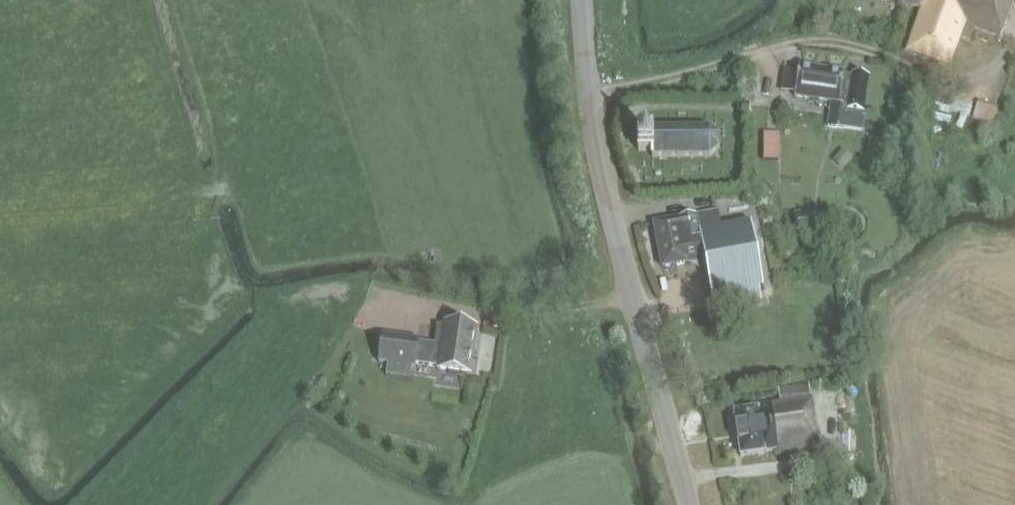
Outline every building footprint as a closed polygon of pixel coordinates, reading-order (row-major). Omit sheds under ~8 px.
[(961,38),(969,41),(973,28),(1000,38),(1013,0),(896,0),(918,8),(903,52),(950,69),(961,38)] [(842,72),(797,65),(797,70),(782,68),(779,90),(793,93),(793,96),(831,102),(830,109),(837,110),(835,128),(863,132),(866,112),(862,111),(867,75),(851,73),(850,75),(842,74),(842,72)] [(993,124),(999,109),(978,101),(972,115),(993,124)] [(750,114),(750,105),(737,104),(737,113),(750,114)] [(780,177),(781,131),(768,130),(768,105),(751,105),(749,176),(780,177)] [(708,129),(654,129),(652,129),(651,135),(638,135),(638,140),(638,143),(637,146),(637,151),(651,151),(651,157),(653,157),(708,157),(708,158),(710,157),(710,156),(718,150),(719,148),(718,148),(718,138),(719,138),(718,137),(710,130),(708,129)] [(841,170),(852,157),(842,149),(831,161),(841,170)] [(795,232),(812,229),(809,211),(793,213),(795,232)] [(720,227),(717,212),(653,225),(662,268),(704,259),(712,298),(763,287),(750,221),(720,227)] [(437,325),(434,345),(418,343),(418,339),(382,334),(378,362),(387,363),(411,366),(414,367),(415,363),(439,367),(438,370),(470,374),(476,328),(445,323),(444,326),(437,325)] [(778,454),(818,448),(809,385),(778,390),(780,402),(757,406),(757,409),(733,413),(740,456),(764,453),(764,452),(777,450),(778,454)]
